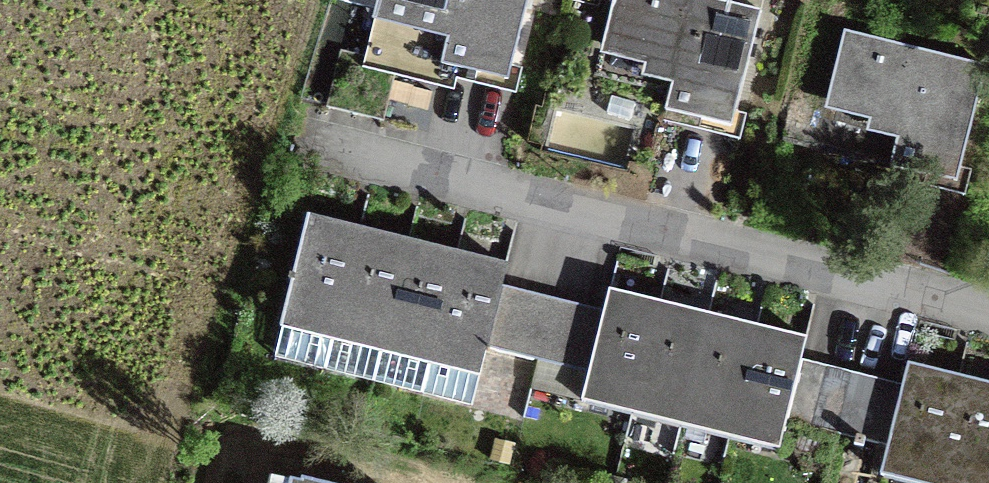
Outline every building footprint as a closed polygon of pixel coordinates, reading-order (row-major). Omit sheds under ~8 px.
[(366,55),(370,56),(398,63),(513,92),(537,0),(380,0),(366,55)] [(701,0),(615,0),(589,91),(732,132),(764,18),(701,0)] [(986,74),(845,38),(816,149),(957,185),(986,74)] [(357,115),(370,56),(366,55),(339,49),(325,108),(357,115)] [(382,122),(398,63),(370,56),(357,115),(382,122)] [(274,356),(326,369),(360,228),(308,216),(274,356)] [(326,369),(373,380),(406,239),(360,228),(326,369)] [(373,380),(422,392),(456,251),(406,239),(373,380)] [(507,264),(456,251),(422,392),(474,404),(487,347),(502,288),(507,264)] [(526,294),(502,288),(487,347),(511,353),(526,294)] [(583,397),(632,410),(659,303),(609,290),(604,314),(589,371),(583,397)] [(553,301),(526,294),(511,353),(539,359),(553,301)] [(578,308),(553,301),(539,359),(563,365),(578,308)] [(632,410),(680,423),(707,315),(659,303),(632,410)] [(604,314),(578,308),(563,365),(589,371),(604,314)] [(680,423),(729,435),(756,327),(707,315),(680,423)] [(803,338),(756,327),(729,435),(776,447),(783,418),(798,361),(803,338)] [(827,368),(798,361),(783,418),(812,426),(827,368)] [(926,482),(932,482),(958,377),(909,364),(903,388),(889,445),(882,471),(926,482)] [(851,374),(827,368),(812,426),(837,432),(851,374)] [(878,381),(851,374),(837,432),(863,439),(878,381)] [(988,458),(988,385),(958,377),(932,482),(983,482),(988,458)] [(903,388),(878,381),(863,439),(889,445),(903,388)]
